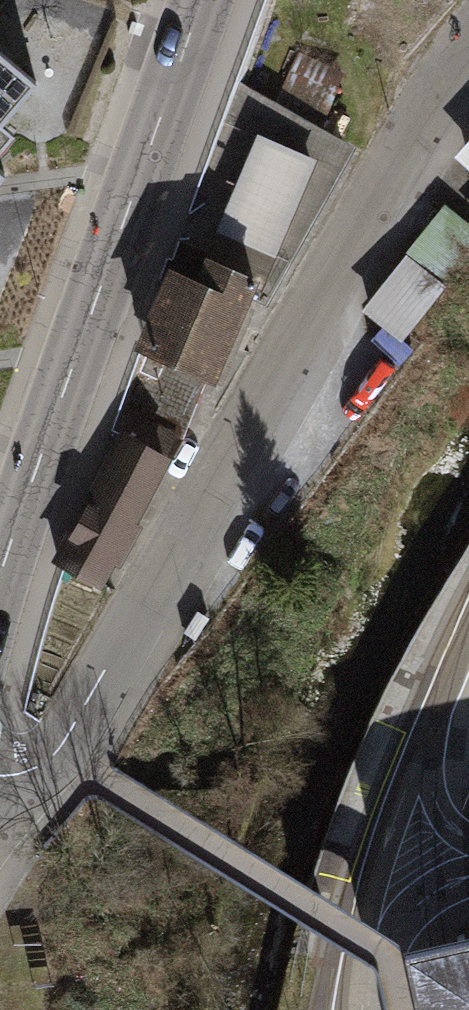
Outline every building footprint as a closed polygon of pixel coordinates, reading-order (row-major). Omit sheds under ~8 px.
[(299,55),(274,102),(322,130),(347,78),(299,55)] [(0,64),(0,177),(20,154),(6,142),(42,100),(0,64)] [(200,294),(172,280),(126,414),(175,440),(185,441),(202,393),(219,401),(261,309),(269,312),(361,152),(322,130),(274,102),(239,82),(181,240),(216,256),(200,294)] [(457,154),(468,165),(468,141),(457,154)] [(15,195),(0,182),(0,213),(15,195)] [(445,205),(362,306),(402,339),(468,258),(468,225),(445,205)] [(175,440),(126,414),(115,433),(122,437),(51,570),(103,598),(116,573),(122,576),(144,535),(138,531),(171,470),(161,465),(175,440)] [(401,939),(416,1009),(468,1009),(468,924),(401,939)]
